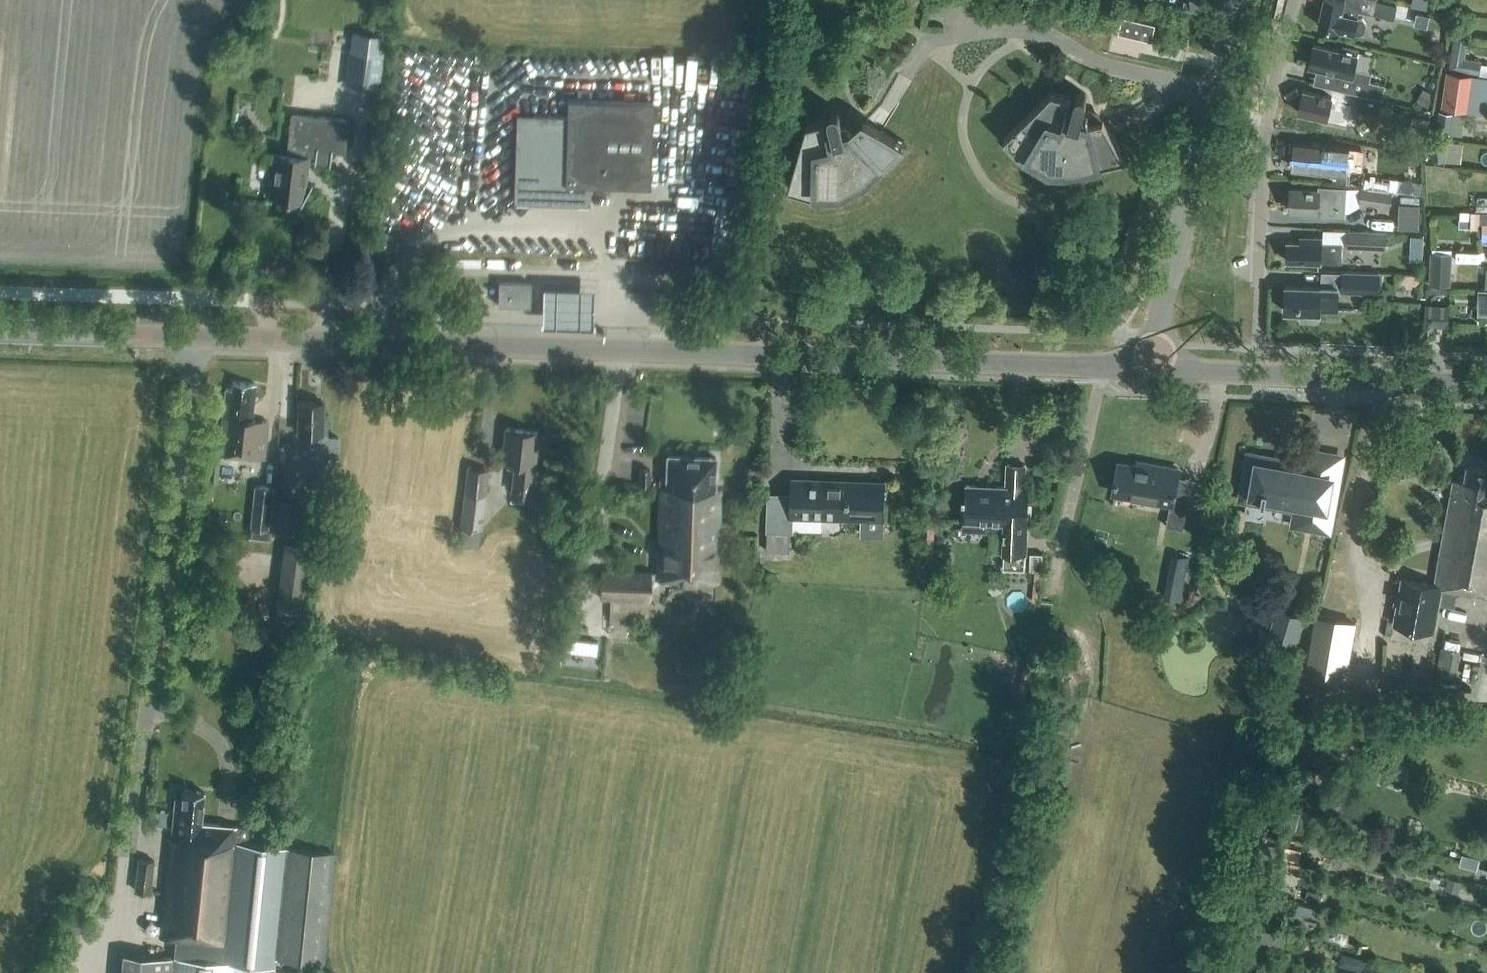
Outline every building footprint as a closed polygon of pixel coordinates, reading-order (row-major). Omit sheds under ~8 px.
[(1364,31),(1366,23),(1363,18),(1357,16),(1360,6),(1344,2),(1345,0),(1344,0),(1324,0),(1318,24),(1337,28),(1337,30),(1359,35),(1364,31)] [(1413,23),(1416,10),(1375,0),(1372,14),(1413,23)] [(1152,40),(1156,23),(1123,15),(1119,32),(1152,40)] [(1480,74),(1482,60),(1465,57),(1468,38),(1454,36),(1449,69),(1480,74)] [(1339,71),(1335,87),(1382,98),(1385,84),(1370,80),(1372,72),(1354,68),(1359,47),(1344,44),(1343,49),(1314,43),(1309,64),(1339,71)] [(379,91),(383,53),(349,49),(345,87),(379,91)] [(447,64),(448,56),(415,54),(415,62),(447,64)] [(1467,114),(1473,74),(1449,71),(1443,110),(1467,114)] [(1425,88),(1417,100),(1429,107),(1436,95),(1425,88)] [(1347,127),(1351,105),(1337,102),(1338,98),(1332,96),(1303,89),(1298,111),(1326,117),(1325,122),(1347,127)] [(1074,98),(1065,95),(1052,91),(1004,137),(1019,153),(1029,160),(1039,166),(1051,169),(1063,171),(1075,169),(1126,157),(1104,116),(1089,120),(1088,113),(1089,106),(1085,105),(1088,102),(1089,99),(1088,95),(1086,92),(1083,91),(1075,95),(1075,96),(1074,98)] [(1378,111),(1381,101),(1360,94),(1357,105),(1361,106),(1360,110),(1369,112),(1370,108),(1378,111)] [(650,186),(653,101),(568,99),(567,116),(517,114),(514,199),(582,201),(583,184),(650,186)] [(842,118),(841,112),(840,111),(840,110),(839,109),(837,108),(836,108),(835,108),(834,108),(833,108),(832,108),(831,109),(830,110),(829,111),(829,112),(829,113),(828,114),(829,115),(832,127),(828,128),(826,118),(807,123),(788,187),(805,191),(816,194),(827,195),(838,193),(849,190),(859,185),(876,170),(904,143),(882,130),(864,119),(853,129),(848,124),(847,117),(842,118)] [(344,153),(349,119),(291,112),(287,146),(289,146),(288,154),(275,152),(269,196),(285,198),(284,203),(297,210),(296,212),(297,212),(311,184),(305,184),(308,162),(330,164),(331,151),(344,153)] [(1430,119),(1412,114),(1409,129),(1427,134),(1430,119)] [(1451,128),(1437,126),(1436,135),(1449,138),(1451,128)] [(1433,138),(1431,158),(1446,160),(1448,140),(1433,138)] [(1364,183),(1366,169),(1349,167),(1351,149),(1325,147),(1325,143),(1293,141),(1291,165),(1323,168),(1322,180),(1342,183),(1343,180),(1364,183)] [(1353,158),(1370,159),(1371,144),(1355,142),(1353,158)] [(1290,187),(1289,209),(1305,210),(1305,215),(1345,217),(1347,186),(1318,184),(1318,189),(1290,187)] [(1390,206),(1392,191),(1362,187),(1360,202),(1390,206)] [(1477,195),(1477,209),(1486,209),(1486,195),(1477,195)] [(1420,203),(1399,202),(1398,227),(1419,228),(1420,203)] [(659,240),(666,248),(672,243),(678,251),(694,239),(681,223),(659,240)] [(1386,250),(1387,231),(1347,229),(1347,248),(1386,250)] [(1427,257),(1428,233),(1415,232),(1415,257),(1427,257)] [(1343,242),(1322,241),(1322,237),(1301,236),(1300,242),(1288,241),(1287,260),(1321,262),(1321,261),(1342,261),(1343,242)] [(1450,285),(1452,252),(1431,251),(1429,284),(1450,285)] [(1379,293),(1380,272),(1342,270),(1341,291),(1379,293)] [(530,306),(531,282),(499,281),(498,305),(530,306)] [(595,283),(541,281),(540,313),(540,319),(594,320),(594,314),(595,283)] [(1320,286),(1286,284),(1285,310),(1300,311),(1300,321),(1318,321),(1319,312),(1339,312),(1340,286),(1320,285),(1320,286)] [(1478,290),(1478,313),(1486,313),(1486,290),(1478,290)] [(1449,303),(1425,302),(1424,324),(1448,325),(1449,303)] [(252,419),(256,384),(233,381),(232,388),(226,388),(219,454),(265,458),(268,421),(252,419)] [(308,455),(339,456),(339,435),(328,435),(328,414),(324,414),(325,400),(298,399),(297,433),(309,433),(308,455)] [(535,453),(537,432),(506,428),(504,450),(503,460),(515,462),(512,491),(532,493),(535,468),(533,467),(533,463),(535,453)] [(1307,460),(1246,449),(1237,502),(1297,512),(1296,522),(1327,527),(1340,457),(1308,451),(1307,460)] [(715,486),(716,456),(668,455),(667,478),(661,478),(658,573),(651,572),(601,570),(600,597),(611,598),(609,634),(631,635),(632,617),(650,617),(651,579),(718,581),(721,487),(715,486)] [(1162,469),(1121,461),(1114,493),(1170,503),(1166,526),(1183,529),(1189,499),(1173,496),(1178,468),(1162,465),(1162,469)] [(1025,487),(1026,464),(1008,463),(1006,487),(966,485),(964,520),(1004,521),(1002,552),(1028,553),(1029,527),(1028,527),(1029,488),(1025,487)] [(1442,587),(1457,590),(1486,595),(1486,467),(1468,464),(1465,481),(1454,479),(1435,584),(1442,587)] [(483,529),(490,469),(468,466),(460,526),(483,529)] [(651,468),(640,467),(639,485),(650,486),(651,468)] [(883,535),(885,482),(792,479),(792,493),(767,492),(766,531),(767,531),(767,551),(790,552),(791,532),(792,532),(793,515),(861,517),(861,534),(883,535)] [(255,486),(249,537),(270,540),(271,529),(268,529),(273,488),(255,486)] [(296,533),(299,501),(279,499),(276,531),(296,533)] [(483,529),(460,526),(458,545),(480,548),(483,529)] [(299,620),(310,544),(283,541),(273,616),(299,620)] [(1043,553),(1030,552),(1030,569),(1043,570),(1043,553)] [(1172,552),(1164,596),(1181,600),(1189,556),(1172,552)] [(1439,601),(1442,587),(1435,584),(1403,578),(1400,595),(1396,594),(1395,604),(1398,604),(1395,623),(1434,630),(1439,601)] [(1457,590),(1442,587),(1439,601),(1455,604),(1457,590)] [(1352,608),(1328,603),(1326,610),(1351,615),(1352,608)] [(1296,645),(1305,617),(1277,608),(1268,635),(1296,645)] [(1315,613),(1305,674),(1346,681),(1356,620),(1315,613)] [(567,638),(565,650),(597,654),(599,642),(567,638)] [(1035,668),(1024,666),(1020,687),(1032,689),(1035,668)] [(183,789),(182,799),(176,798),(171,838),(170,838),(160,935),(174,937),(172,955),(142,952),(136,953),(131,956),(125,961),(121,969),(120,972),(245,972),(246,963),(280,966),(281,957),(323,961),(334,852),(247,844),(249,826),(202,821),(205,791),(183,789)] [(1281,807),(1277,826),(1295,830),(1299,811),(1281,807)] [(1268,842),(1266,853),(1291,858),(1293,847),(1268,842)] [(1462,853),(1460,864),(1477,868),(1480,857),(1462,853)] [(150,891),(154,860),(139,858),(135,889),(150,891)] [(1464,879),(1450,875),(1447,887),(1461,891),(1464,879)] [(1298,903),(1296,914),(1315,919),(1318,908),(1298,903)] [(1348,952),(1345,962),(1364,967),(1367,956),(1348,952)]
